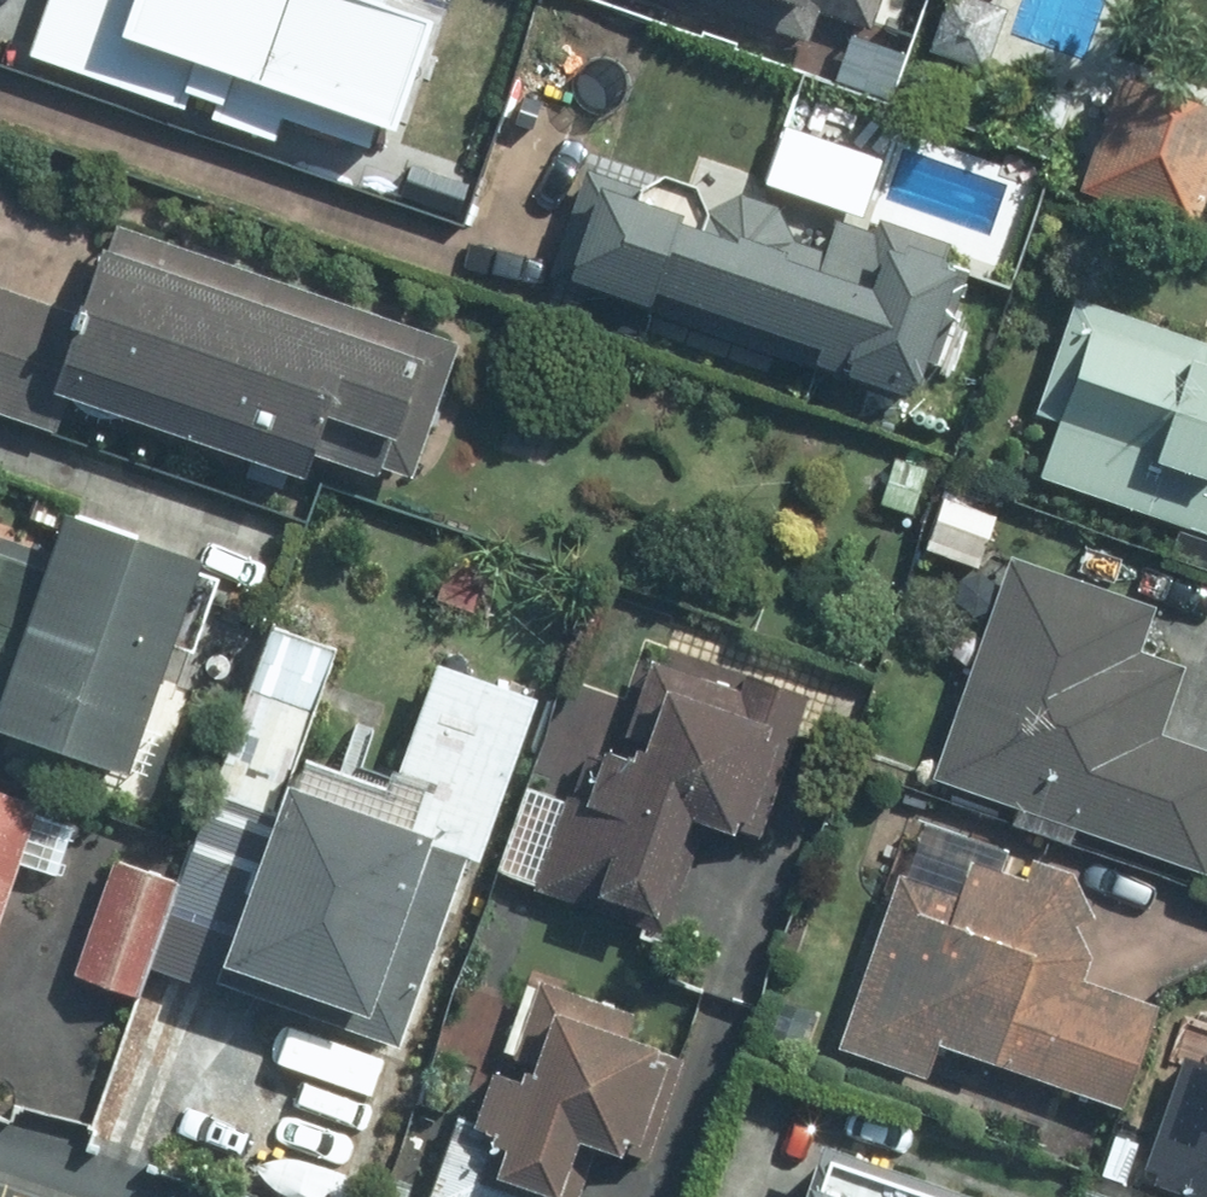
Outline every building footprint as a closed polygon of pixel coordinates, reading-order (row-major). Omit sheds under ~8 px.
[(245,0),(118,0),(92,84),(192,116),(189,124),(338,172),(369,75),(235,33),(245,0)] [(686,1),(804,44),(813,21),(867,41),(882,0),(687,0),(686,1)] [(994,0),(942,0),(924,45),(980,68),(1005,5),(994,0)] [(1116,84),(1080,190),(1196,230),(1206,198),(1206,115),(1116,84)] [(725,188),(712,228),(576,182),(546,271),(646,306),(643,316),(833,380),(835,374),(921,403),(967,270),(943,262),(950,241),(886,219),(881,232),(833,216),(823,245),(784,232),(791,211),(725,188)] [(457,340),(114,227),(84,315),(0,287),(0,413),(53,431),(64,399),(300,476),(307,455),(373,477),(377,466),(411,478),(457,340)] [(1072,298),(1032,416),(1052,422),(1033,478),(1206,535),(1206,343),(1072,298)] [(996,512),(942,494),(924,550),(978,568),(996,512)] [(198,559),(64,513),(50,553),(0,698),(0,729),(122,771),(167,640),(190,647),(214,579),(194,572),(198,559)] [(50,553),(0,536),(0,698),(50,553)] [(1206,862),(1206,752),(1161,736),(1186,665),(1142,649),(1157,604),(1010,552),(931,776),(1203,872),(1206,862)] [(758,849),(812,695),(742,671),(736,689),(652,660),(619,755),(582,743),(531,892),(653,933),(690,826),(758,849)] [(38,802),(0,790),(0,920),(38,802)] [(279,792),(211,982),(397,1048),(465,858),(279,792)] [(1120,1109),(1156,1005),(1083,980),(1091,958),(1077,926),(1093,919),(1071,870),(1027,855),(1022,868),(1008,863),(1013,850),(918,818),(901,869),(894,867),(832,1049),(925,1080),(937,1046),(1120,1109)] [(134,998),(176,882),(110,859),(69,975),(134,998)] [(635,1013),(538,980),(536,988),(509,979),(485,1049),(510,1058),(504,1074),(489,1069),(472,1118),(455,1112),(425,1196),(556,1196),(576,1142),(613,1154),(627,1143),(638,1147),(671,1052),(627,1036),(635,1013)] [(1197,1062),(1155,1183),(1197,1196),(1206,1196),(1206,1065),(1197,1062)] [(818,1144),(799,1196),(971,1196),(818,1144)]
